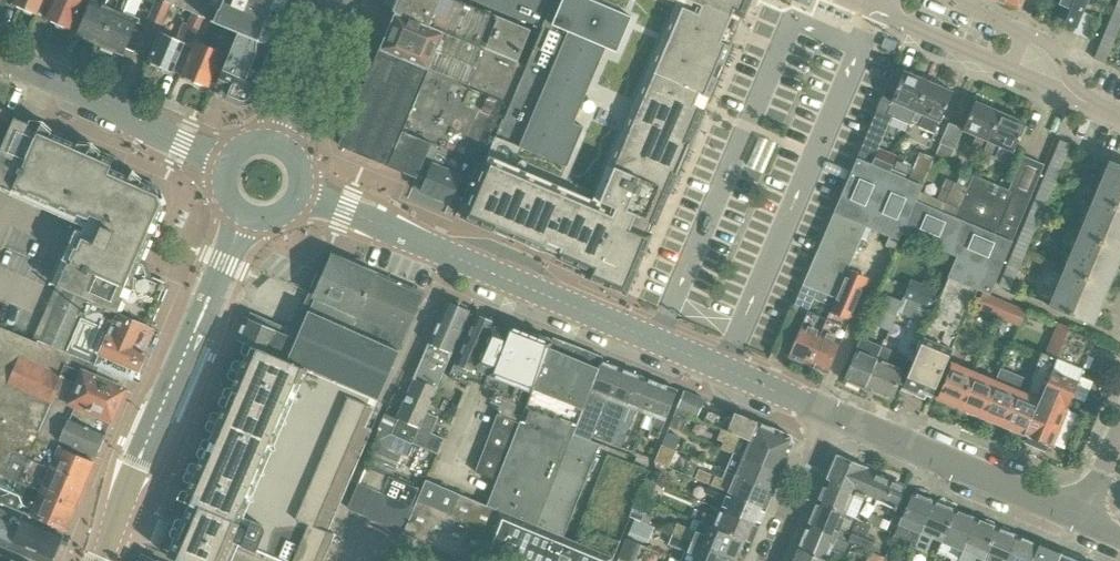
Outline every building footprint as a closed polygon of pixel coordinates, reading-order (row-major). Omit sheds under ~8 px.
[(13,3),(23,8),(23,11),(31,15),(34,12),(37,14),(43,0),(14,0),(13,3)] [(48,17),(72,27),(83,0),(55,0),(48,17)] [(79,34),(101,43),(120,0),(109,0),(107,4),(97,0),(93,0),(79,34)] [(101,43),(124,53),(138,18),(125,13),(131,0),(120,0),(101,43)] [(134,52),(148,59),(149,58),(160,31),(172,4),(171,3),(163,0),(156,0),(134,52)] [(171,3),(172,4),(175,5),(193,13),(203,18),(206,19),(206,18),(215,21),(217,15),(232,21),(233,20),(242,23),(273,37),(283,15),(246,0),(163,0),(171,3)] [(283,15),(289,0),(246,0),(283,15)] [(394,10),(396,10),(519,62),(532,28),(462,0),(398,0),(394,10)] [(461,216),(588,270),(586,276),(626,293),(629,285),(750,2),(751,0),(553,0),(461,216)] [(541,27),(553,0),(479,0),(541,27)] [(1020,10),(1025,0),(996,0),(1020,10)] [(1053,17),(1077,26),(1088,0),(1060,0),(1053,17)] [(396,10),(380,48),(503,98),(519,62),(396,10)] [(1114,11),(1105,34),(1115,39),(1119,27),(1119,13),(1114,11)] [(148,59),(148,60),(151,61),(162,66),(172,71),(184,45),(190,48),(203,18),(193,13),(188,24),(183,22),(177,39),(167,34),(160,31),(149,58),(148,59)] [(193,49),(182,76),(207,86),(222,51),(205,43),(215,21),(206,18),(206,19),(203,18),(190,48),(193,49)] [(219,78),(216,86),(229,92),(228,94),(239,99),(242,100),(247,99),(249,97),(252,93),(272,46),(276,38),(273,37),(242,23),(238,32),(219,78)] [(1115,39),(1105,34),(1095,59),(1105,63),(1115,39)] [(380,48),(340,143),(418,175),(432,142),(477,161),(503,98),(380,48)] [(905,71),(892,102),(887,114),(892,116),(910,124),(911,121),(913,122),(930,82),(905,71)] [(913,122),(919,125),(919,127),(935,134),(953,92),(930,82),(913,122)] [(874,117),(859,153),(872,158),(871,164),(878,167),(890,172),(891,172),(896,161),(895,160),(897,157),(878,149),(892,116),(887,114),(892,102),(883,97),(874,117)] [(964,131),(977,137),(973,147),(984,152),(1001,112),(976,101),(964,131)] [(1027,123),(1001,112),(984,152),(997,157),(1002,146),(1015,152),(1027,123)] [(0,149),(0,181),(3,183),(87,217),(88,218),(110,165),(113,157),(28,120),(14,115),(0,149)] [(963,130),(949,124),(938,151),(951,157),(963,130)] [(751,163),(769,169),(779,139),(761,133),(751,163)] [(1070,145),(1060,141),(1050,166),(1060,170),(1070,145)] [(409,198),(455,216),(477,161),(432,142),(418,175),(409,198)] [(896,161),(891,172),(908,180),(923,185),(935,158),(920,152),(913,168),(896,161)] [(867,227),(890,237),(886,247),(895,250),(902,234),(916,201),(919,195),(920,192),(923,185),(908,180),(891,172),(890,172),(878,167),(871,164),(872,158),(859,153),(829,225),(862,239),(867,227)] [(968,188),(958,212),(956,218),(1013,242),(1044,165),(1032,160),(1023,157),(1009,190),(974,175),(968,188)] [(1096,198),(1119,208),(1119,166),(1111,162),(1101,186),(1096,198)] [(87,217),(59,283),(92,297),(151,322),(166,285),(146,276),(139,273),(174,192),(110,165),(88,218),(87,217)] [(1060,170),(1050,166),(1040,189),(1050,194),(1060,170)] [(945,203),(920,192),(919,195),(958,212),(968,188),(954,182),(945,203)] [(1050,194),(1040,189),(1030,213),(1040,217),(1050,194)] [(903,388),(916,394),(916,395),(925,399),(927,395),(932,397),(977,290),(983,292),(990,295),(1013,242),(956,218),(958,212),(919,195),(916,201),(902,234),(956,257),(948,278),(949,278),(903,388)] [(1096,198),(1081,234),(1119,250),(1119,208),(1096,198)] [(1040,217),(1030,213),(1020,237),(1031,241),(1040,217)] [(829,225),(804,284),(836,298),(849,269),(862,239),(829,225)] [(1081,234),(1066,270),(1108,287),(1119,260),(1119,250),(1081,234)] [(1031,241),(1020,237),(1011,260),(1021,264),(1031,241)] [(331,256),(315,295),(353,312),(362,316),(378,277),(331,256)] [(1011,260),(1001,284),(1000,286),(1010,290),(1021,264),(1011,260)] [(827,372),(845,328),(846,329),(855,306),(866,278),(849,269),(836,298),(827,321),(809,365),(827,372)] [(1108,287),(1066,270),(1051,305),(1093,323),(1103,299),(1108,287)] [(378,277),(362,316),(406,336),(424,297),(378,277)] [(903,297),(933,310),(941,292),(910,280),(903,297)] [(56,288),(34,339),(39,341),(65,352),(100,366),(123,376),(134,381),(139,370),(140,370),(147,352),(145,351),(152,336),(146,333),(148,328),(89,304),(90,302),(92,297),(59,283),(58,283),(56,288)] [(804,284),(792,310),(805,315),(802,324),(803,324),(790,357),(809,365),(827,321),(836,298),(804,284)] [(990,295),(983,292),(976,309),(998,318),(1005,302),(990,295)] [(236,340),(244,343),(250,345),(377,401),(406,336),(362,316),(353,312),(315,295),(296,339),(246,317),(236,340)] [(888,295),(876,325),(889,330),(902,300),(888,295)] [(1005,302),(998,318),(1019,327),(1026,311),(1005,302)] [(399,420),(392,435),(413,444),(419,429),(427,412),(470,313),(446,303),(429,343),(414,378),(415,378),(397,419),(399,420)] [(476,315),(450,378),(468,385),(475,368),(488,373),(488,371),(495,354),(495,353),(496,353),(506,328),(494,323),(476,315)] [(1031,380),(1025,377),(1006,424),(1027,433),(1070,330),(1068,330),(1070,327),(1058,322),(1044,354),(1042,353),(1031,380)] [(488,373),(483,384),(496,389),(491,402),(500,405),(530,333),(507,324),(506,328),(496,353),(495,353),(495,354),(488,371),(488,373)] [(1027,433),(1027,434),(1053,445),(1085,369),(1083,368),(1094,341),(1070,330),(1027,433)] [(500,405),(474,471),(496,480),(548,349),(551,341),(530,333),(500,405)] [(864,338),(846,380),(866,388),(878,361),(880,358),(877,357),(881,346),(864,338)] [(239,544),(280,560),(322,560),(334,534),(322,529),(377,401),(250,345),(183,501),(188,503),(182,519),(172,542),(166,555),(181,560),(232,560),(239,544)] [(496,480),(486,506),(499,510),(564,536),(600,444),(591,440),(592,438),(574,432),(601,361),(564,346),(558,361),(551,358),(553,351),(548,349),(496,480)] [(878,361),(866,388),(893,399),(905,369),(904,368),(909,357),(881,346),(877,357),(880,358),(878,361)] [(601,361),(574,432),(592,438),(592,436),(619,367),(602,360),(601,361)] [(953,363),(939,396),(961,406),(975,372),(953,363)] [(619,367),(592,436),(611,444),(638,374),(619,367)] [(995,380),(998,381),(984,415),(1006,424),(1025,377),(1001,367),(995,380)] [(78,408),(127,421),(137,382),(88,369),(78,408)] [(998,381),(995,380),(975,372),(961,406),(984,415),(998,381)] [(638,374),(611,444),(622,448),(637,410),(646,413),(658,382),(638,374)] [(658,382),(646,413),(655,417),(649,435),(658,438),(665,421),(677,389),(658,382)] [(684,390),(669,426),(682,432),(690,414),(698,417),(705,399),(684,390)] [(709,410),(705,419),(706,419),(723,426),(742,434),(741,436),(750,440),(789,454),(794,443),(790,434),(735,411),(735,412),(731,420),(727,418),(709,411),(709,410)] [(419,429),(413,444),(437,454),(444,438),(431,433),(438,417),(427,412),(419,429)] [(723,426),(717,440),(723,442),(721,448),(733,453),(735,454),(735,453),(782,472),(789,454),(750,440),(741,436),(742,434),(723,426)] [(662,443),(672,448),(675,450),(681,436),(667,430),(662,443)] [(672,448),(662,443),(654,461),(665,465),(672,448)] [(376,444),(359,482),(348,508),(401,531),(419,491),(391,479),(402,455),(376,444)] [(733,453),(726,471),(735,474),(775,490),(782,472),(735,453),(735,454),(733,453)] [(836,455),(826,479),(855,491),(876,500),(878,501),(896,508),(904,488),(878,477),(864,471),(865,467),(836,455)] [(698,469),(694,477),(710,484),(711,484),(768,507),(775,490),(735,474),(726,471),(724,470),(721,478),(714,475),(698,469)] [(651,481),(659,484),(662,486),(667,475),(656,470),(651,481)] [(63,529),(74,504),(0,472),(0,501),(63,529)] [(650,481),(645,479),(638,495),(657,503),(658,501),(653,498),(659,484),(651,481),(650,481)] [(826,479),(817,502),(859,519),(872,524),(886,530),(889,522),(870,514),(876,500),(855,491),(826,479)] [(404,532),(472,560),(477,560),(483,548),(499,510),(486,506),(458,494),(426,480),(418,499),(404,532)] [(710,484),(707,493),(724,501),(720,509),(760,525),(768,507),(711,484),(710,484)] [(894,535),(911,542),(908,549),(913,551),(914,548),(920,533),(934,501),(913,492),(898,524),(894,535)] [(629,517),(636,520),(637,517),(648,522),(657,503),(638,495),(629,517)] [(934,501),(920,533),(914,548),(925,552),(932,538),(941,542),(954,509),(934,501)] [(817,502),(807,524),(853,543),(852,544),(870,552),(875,540),(867,537),(872,524),(859,519),(817,502)] [(64,535),(9,512),(0,508),(0,545),(39,560),(47,560),(49,557),(54,559),(64,535)] [(703,513),(700,522),(744,540),(752,544),(760,525),(720,509),(716,519),(709,516),(703,513)] [(951,559),(950,560),(958,560),(962,551),(976,518),(954,509),(941,542),(936,553),(951,559)] [(483,548),(514,560),(612,560),(614,557),(564,536),(499,510),(483,548)] [(637,517),(636,520),(629,534),(648,542),(655,527),(648,523),(648,522),(637,517)] [(958,560),(972,560),(974,556),(983,560),(997,527),(976,518),(962,551),(958,560)] [(676,524),(673,532),(736,558),(744,540),(700,522),(693,519),(689,529),(676,524)] [(807,524),(798,547),(826,560),(831,549),(847,556),(852,544),(853,543),(807,524)] [(986,560),(1008,560),(1019,536),(997,527),(983,560),(986,560)] [(668,545),(685,551),(681,559),(686,560),(735,560),(736,558),(673,532),(668,545)] [(1039,545),(1019,536),(1008,560),(1032,560),(1039,545)] [(630,560),(634,560),(641,543),(626,537),(619,556),(630,560)] [(1061,554),(1039,545),(1032,560),(1058,560),(1061,554)] [(792,560),(826,560),(798,547),(792,560)] [(869,552),(866,560),(882,560),(883,558),(869,552)]
